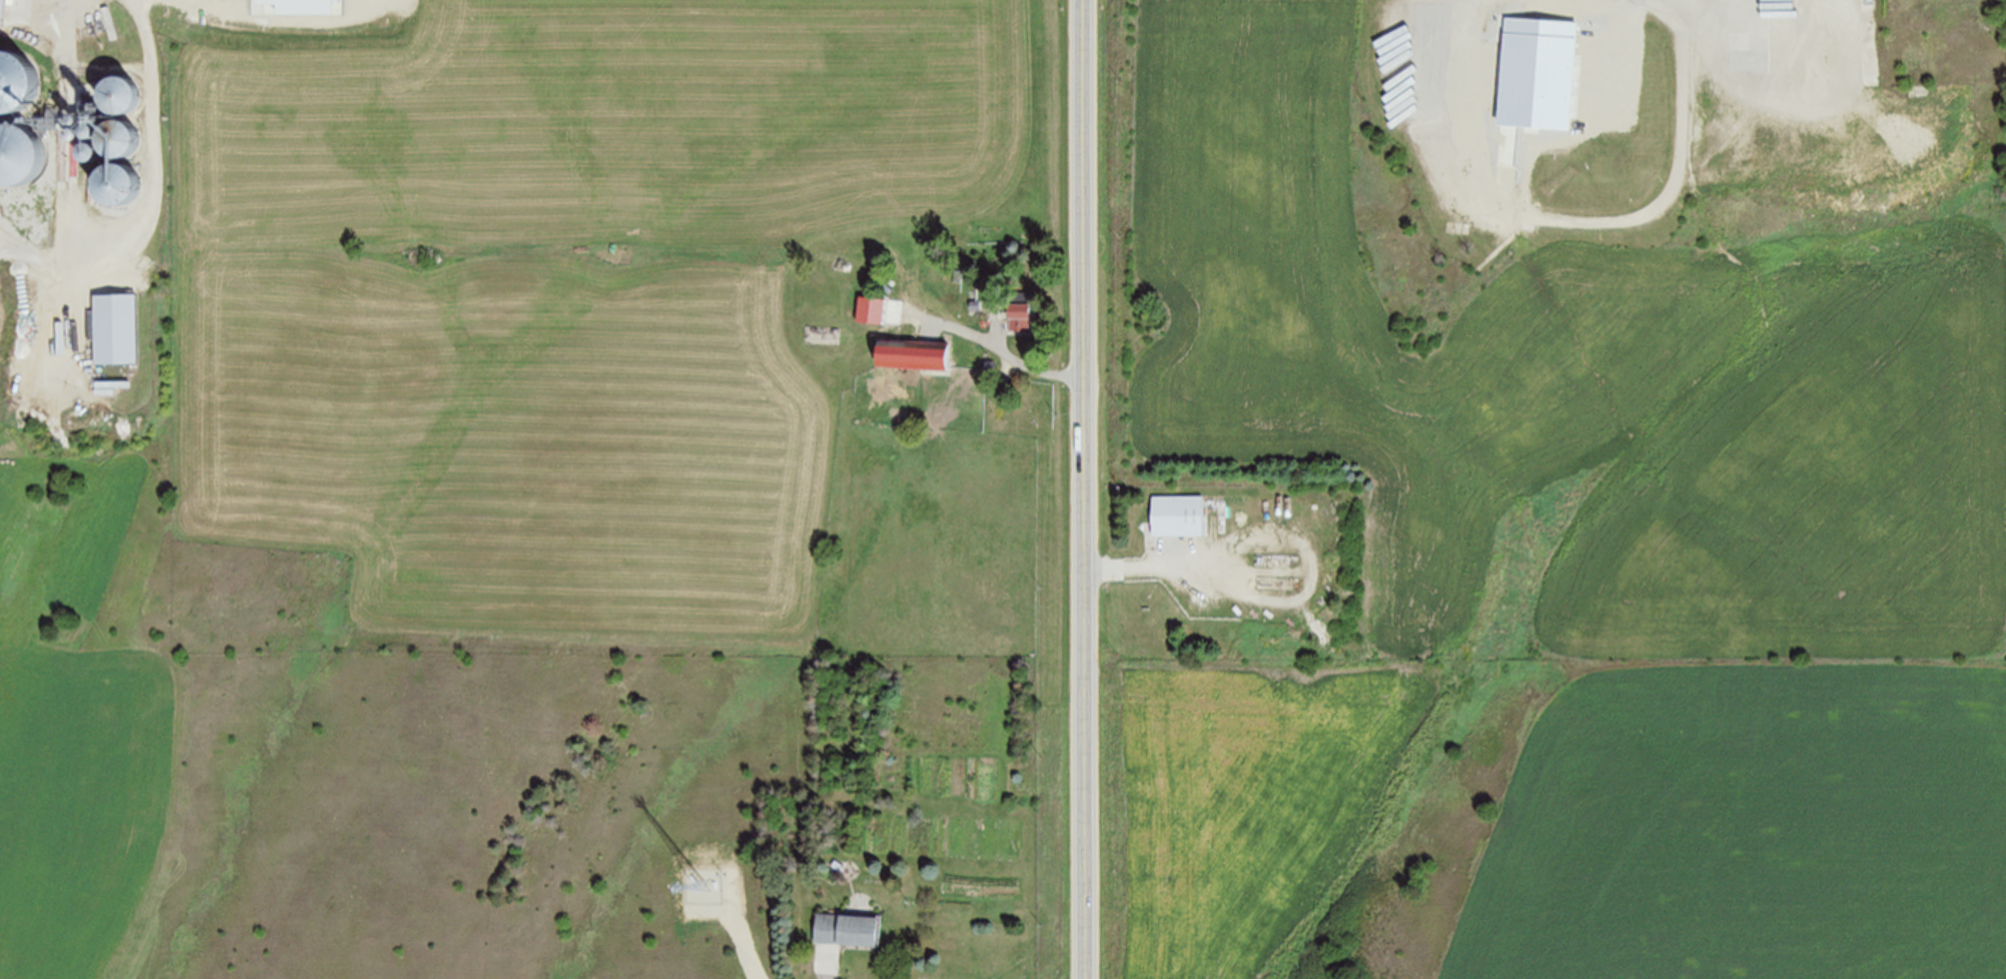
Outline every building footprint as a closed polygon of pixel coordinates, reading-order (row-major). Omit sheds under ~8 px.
[(1581,23),(1574,131),(1494,125),(1502,17),(1581,23)] [(25,55),(0,55),(0,114),(25,114),(25,55)] [(94,112),(125,115),(130,82),(98,78),(94,112)] [(131,158),(123,121),(76,131),(80,147),(71,148),(74,164),(99,159),(102,170),(89,173),(97,210),(130,203),(120,160),(131,158)] [(32,181),(22,124),(0,127),(0,187),(32,181)] [(1009,292),(1033,293),(1032,330),(1009,330),(1010,318),(1008,317),(1009,292)] [(136,296),(136,364),(95,364),(95,296),(136,296)] [(949,345),(878,339),(876,365),(947,370),(949,345)] [(1153,496),(1204,497),(1203,536),(1153,536),(1153,496)] [(877,918),(814,913),(812,940),(875,944),(877,918)]
